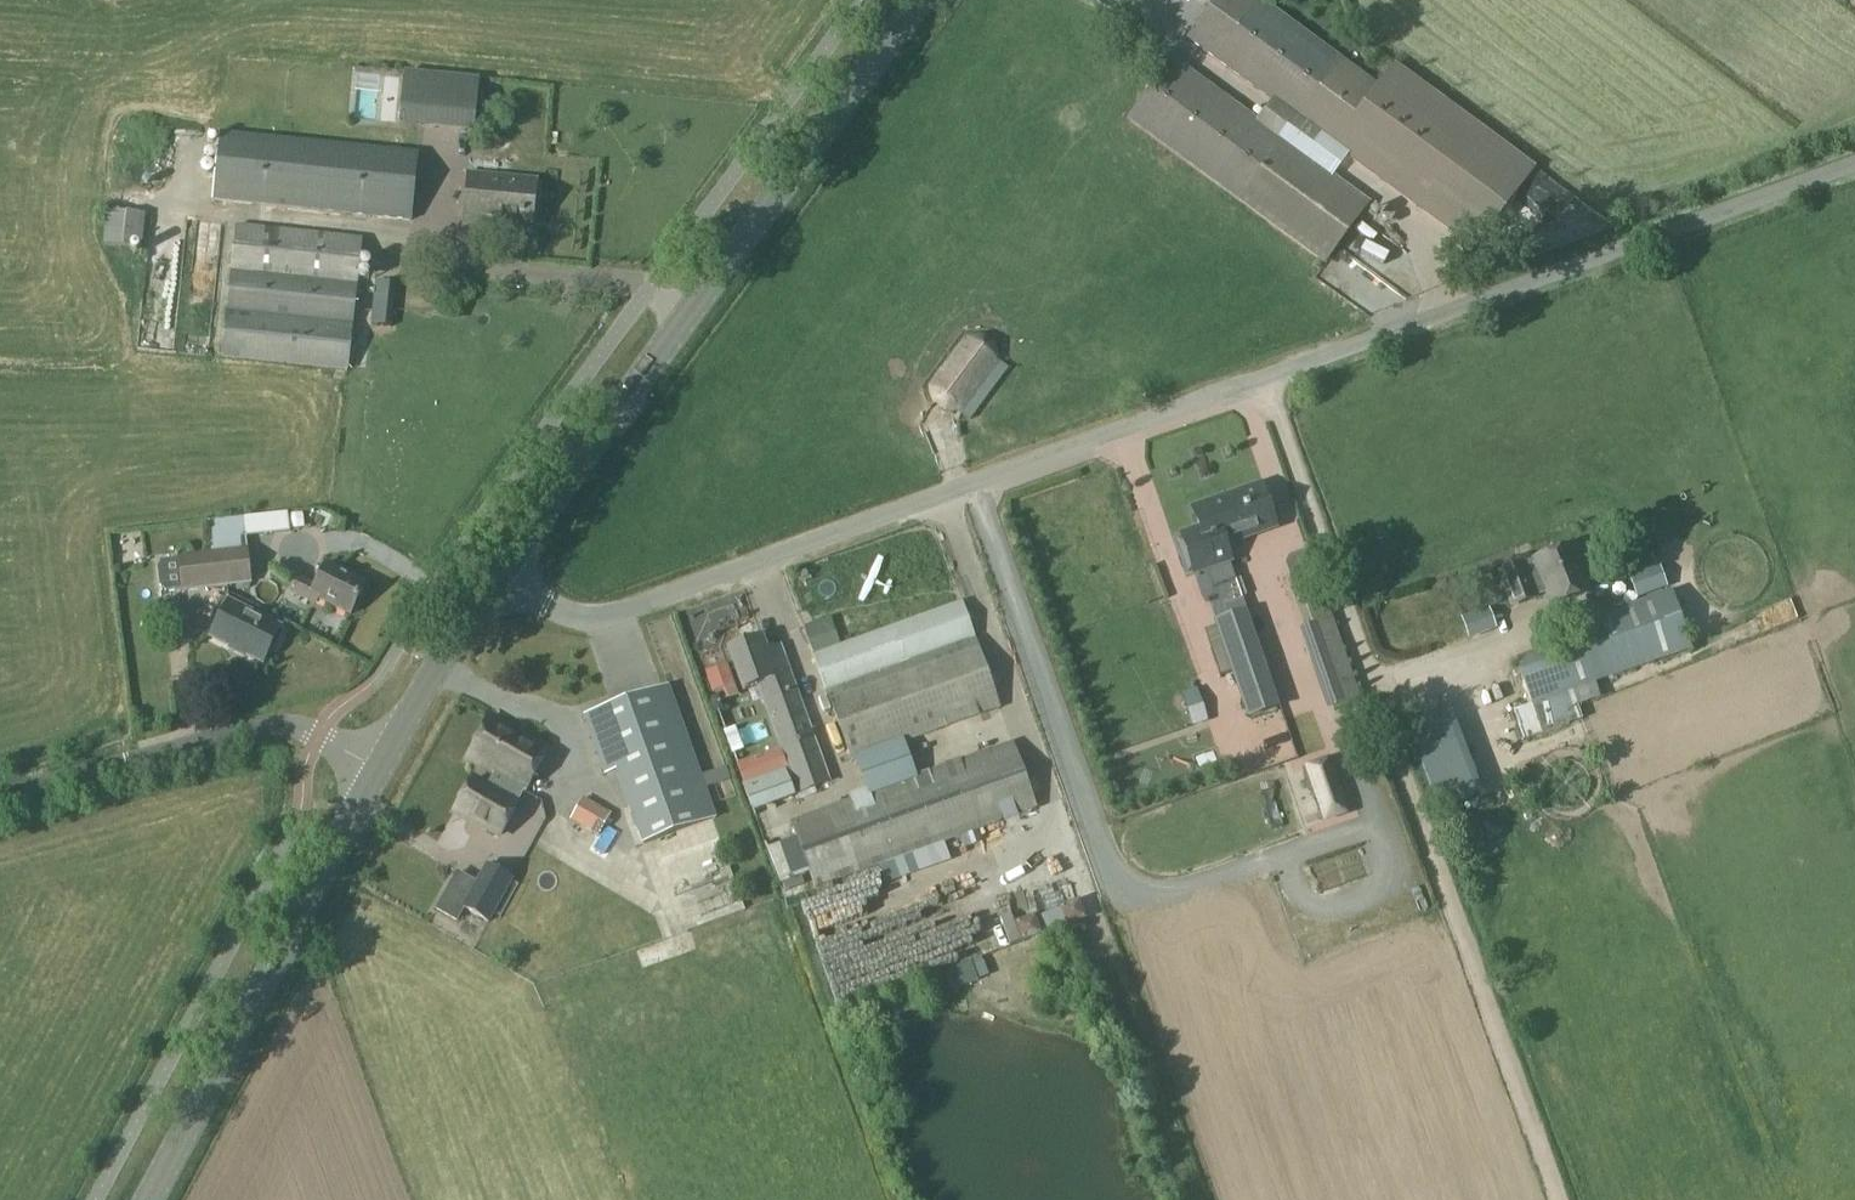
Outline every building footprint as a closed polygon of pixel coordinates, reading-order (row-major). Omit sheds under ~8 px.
[(1263,0),(1214,0),(1185,39),(1475,251),(1535,168),(1394,65),(1378,86),(1263,0)] [(478,82),(406,75),(401,124),(473,131),(478,82)] [(308,142),(220,133),(213,200),(251,205),(411,222),(419,152),(308,142)] [(1342,177),(1320,160),(1314,168),(1290,149),(1281,161),(1326,196),(1342,177)] [(531,238),(537,182),(468,175),(463,226),(506,231),(506,236),(531,238)] [(363,239),(235,225),(221,358),(348,371),(363,239)] [(375,281),(370,325),(377,325),(392,327),(393,311),(396,284),(375,281)] [(931,404),(945,414),(964,414),(1002,364),(997,343),(982,334),(965,336),(928,387),(931,404)] [(1223,546),(1224,546),(1274,528),(1259,486),(1208,504),(1223,546)] [(1230,561),(1224,546),(1223,546),(1208,504),(1192,510),(1199,529),(1181,536),(1194,574),(1230,561)] [(1572,545),(1499,573),(1512,607),(1546,594),(1551,607),(1590,592),(1572,545)] [(213,554),(216,587),(250,584),(246,550),(213,554)] [(934,554),(943,583),(958,579),(950,550),(934,554)] [(183,591),(216,587),(213,554),(179,558),(183,591)] [(349,616),(366,584),(327,563),(316,586),(298,577),(290,592),(315,604),(317,599),(349,616)] [(467,564),(460,578),(476,586),(483,572),(467,564)] [(1319,576),(1289,586),(1303,627),(1299,629),(1327,710),(1360,699),(1319,576)] [(275,649),(283,634),(279,631),(281,628),(229,601),(210,638),(230,648),(229,650),(244,657),(245,655),(262,664),(271,647),(275,649)] [(851,762),(1001,708),(962,601),(813,655),(851,762)] [(1599,698),(1593,683),(1690,650),(1673,605),(1574,640),(1516,662),(1540,735),(1580,720),(1575,707),(1599,698)] [(1249,717),(1279,707),(1246,613),(1217,623),(1249,717)] [(1485,614),(1462,622),(1467,638),(1489,629),(1485,614)] [(831,784),(797,688),(795,688),(780,647),(767,651),(762,638),(728,651),(743,690),(769,680),(774,697),(762,702),(796,797),(831,784)] [(760,736),(753,709),(736,713),(728,684),(704,690),(709,711),(722,708),(730,743),(760,736)] [(637,846),(714,818),(705,793),(715,789),(710,777),(701,780),(668,688),(585,718),(606,774),(634,764),(646,801),(624,810),(637,846)] [(495,775),(518,788),(525,791),(548,749),(491,717),(467,760),(495,775)] [(1038,809),(1013,742),(790,821),(814,889),(1038,809)] [(1262,742),(1239,750),(1245,766),(1267,758),(1262,742)] [(735,774),(746,768),(735,746),(723,752),(735,774)] [(1332,759),(1305,768),(1323,820),(1351,811),(1332,759)] [(736,785),(743,804),(788,788),(781,769),(736,785)] [(511,801),(518,788),(495,775),(488,788),(473,780),(457,811),(502,835),(519,805),(511,801)] [(1456,816),(1474,806),(1466,792),(1448,802),(1456,816)] [(611,814),(583,797),(570,819),(599,836),(611,814)] [(793,858),(766,869),(781,903),(807,892),(793,858)] [(488,922),(512,880),(486,865),(472,891),(453,880),(437,909),(456,920),(463,908),(488,922)]
